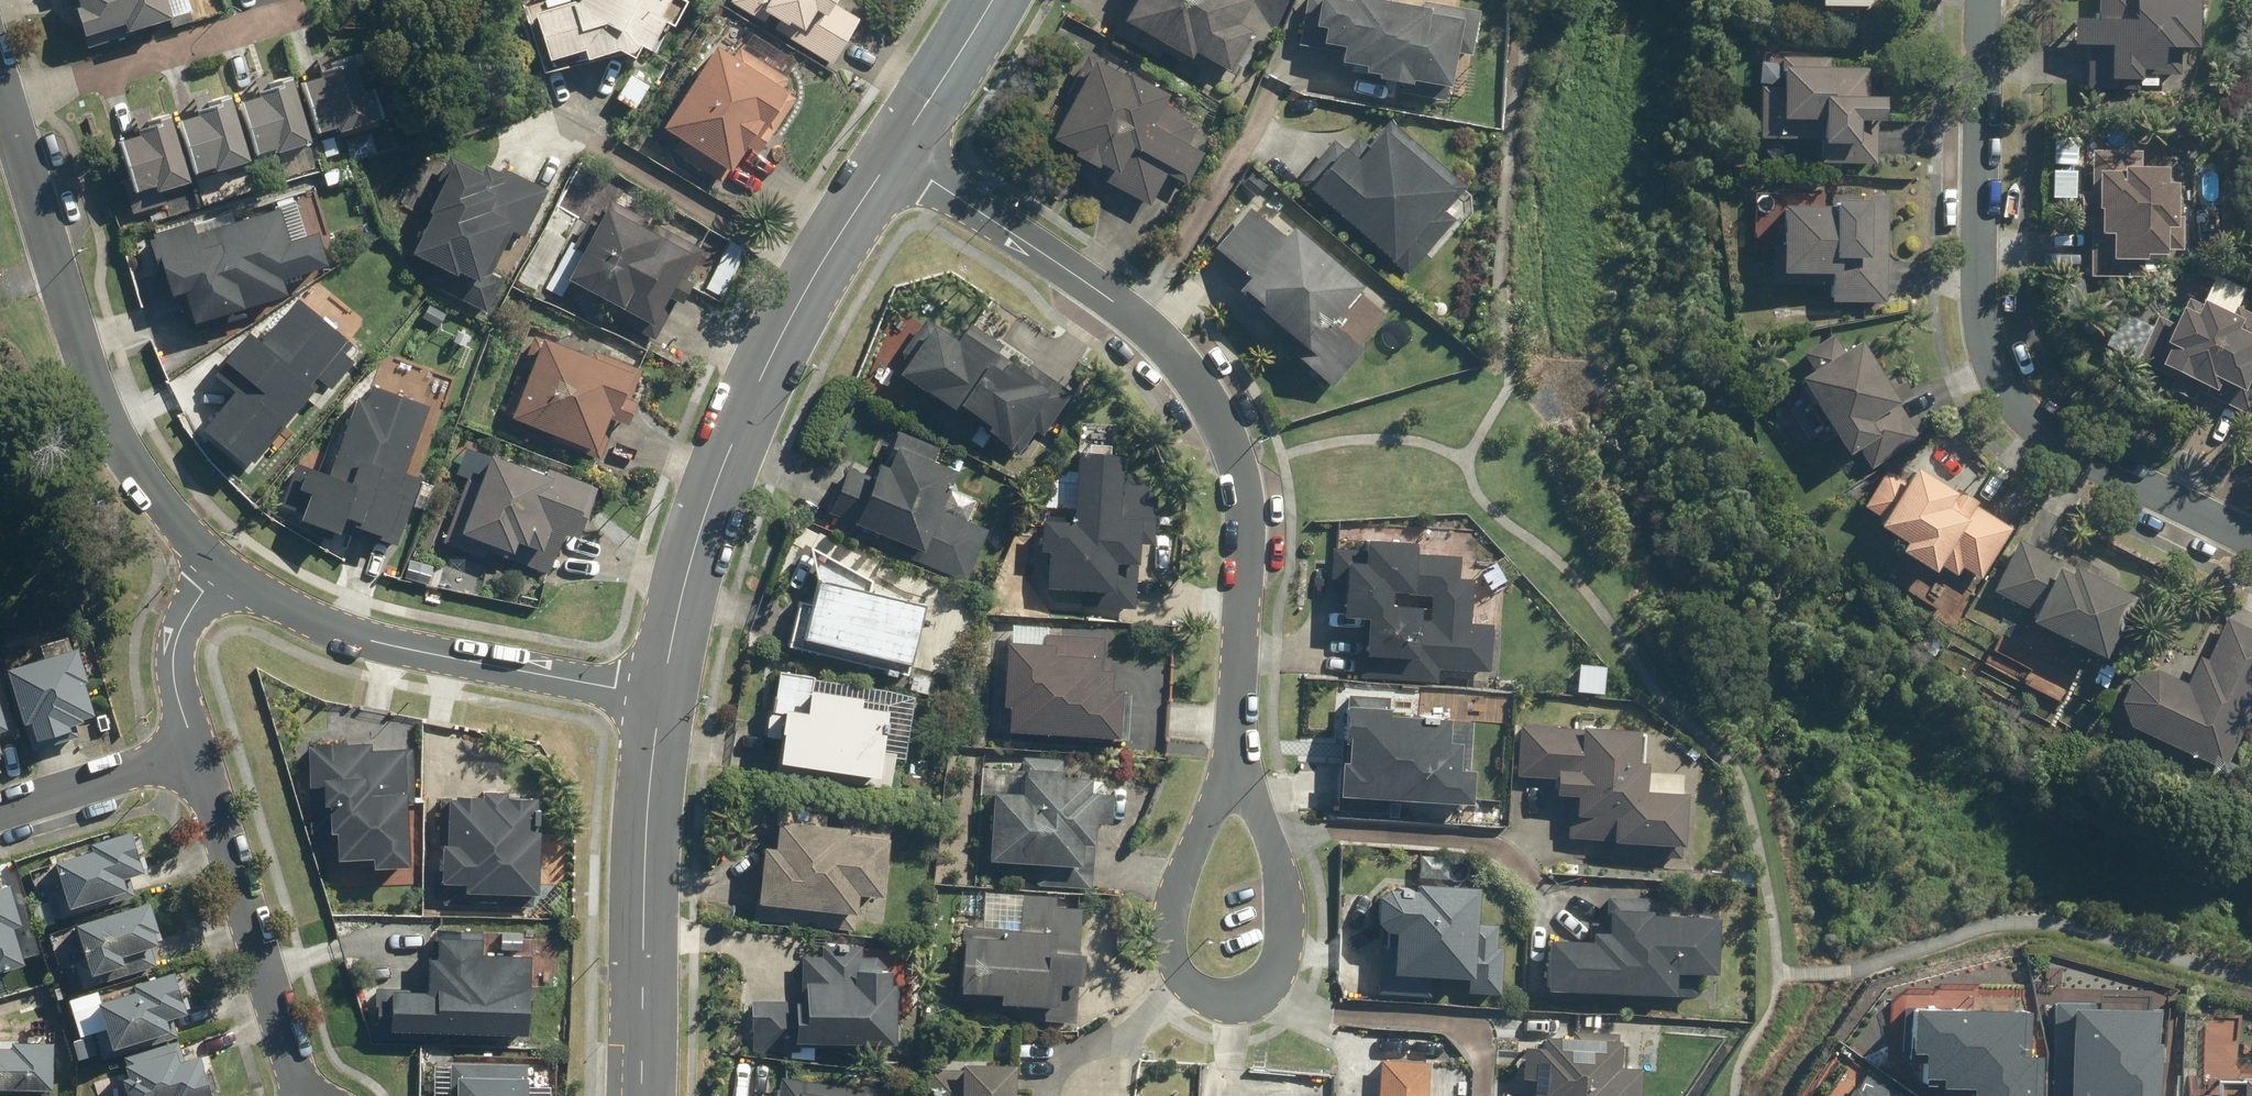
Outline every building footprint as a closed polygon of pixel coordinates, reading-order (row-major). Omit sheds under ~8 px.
[(131,31),(178,16),(173,0),(77,0),(88,34),(128,22),(131,31)] [(540,10),(558,70),(613,53),(656,51),(681,0),(574,0),(540,10)] [(731,6),(834,67),(863,19),(836,3),(838,0),(734,0),(731,6)] [(1114,36),(1160,62),(1165,52),(1189,65),(1199,47),(1234,66),(1255,30),(1242,23),(1255,0),(1134,0),(1114,36)] [(1388,0),(1304,0),(1297,46),(1342,53),(1340,69),(1457,87),(1468,12),(1388,0)] [(2099,15),(2075,15),(2074,42),(2091,43),(2089,89),(2125,91),(2126,78),(2144,78),(2144,66),(2167,67),(2168,45),(2202,46),(2204,0),(2100,0),(2099,15)] [(795,90),(718,41),(664,127),(676,135),(667,150),(722,185),(761,123),(770,129),(795,90)] [(1760,80),(1758,135),(1824,138),(1823,162),(1880,164),(1882,117),(1891,118),(1892,95),(1871,94),(1873,67),(1833,66),(1833,53),(1788,51),(1787,81),(1760,80)] [(1174,96),(1088,52),(1069,89),(1079,95),(1055,140),(1111,169),(1105,181),(1153,206),(1169,176),(1190,187),(1208,152),(1188,142),(1197,125),(1167,110),(1174,96)] [(302,80),(319,133),(339,127),(340,132),(390,116),(381,85),(371,88),(362,61),(302,80)] [(654,85),(632,71),(615,99),(637,113),(654,85)] [(242,99),(259,153),(276,148),(278,152),(315,140),(297,82),(242,99)] [(180,119),(197,172),(216,166),(217,171),(255,159),(243,121),(236,101),(180,119)] [(1347,124),(1300,177),(1396,262),(1466,183),(1390,117),(1367,142),(1347,124)] [(117,138),(134,192),(159,184),(160,189),(194,178),(176,120),(117,138)] [(2081,215),(2093,216),(2090,275),(2150,278),(2151,253),(2172,254),(2173,223),(2184,223),(2186,180),(2166,179),(2167,164),(2133,162),(2134,147),(2094,145),(2093,193),(2082,193),(2081,215)] [(507,184),(454,158),(420,226),(426,230),(416,250),(436,260),(425,283),(488,314),(551,189),(514,170),(507,184)] [(1892,198),(1761,195),(1760,240),(1776,241),(1775,282),(1834,283),(1833,301),(1889,303),(1892,198)] [(610,318),(662,347),(701,277),(688,270),(700,248),(614,200),(586,252),(571,279),(617,304),(610,318)] [(1368,286),(1297,222),(1287,233),(1251,201),(1214,243),(1254,279),(1245,290),(1290,330),(1279,342),(1331,389),(1367,349),(1336,321),(1368,286)] [(283,207),(198,231),(195,221),(154,233),(172,295),(188,291),(198,323),(291,295),(286,279),(331,266),(321,231),(292,240),(283,207)] [(571,279),(586,252),(570,243),(547,285),(563,293),(571,279)] [(2154,320),(2134,362),(2166,377),(2161,386),(2195,403),(2201,391),(2249,414),(2251,407),(2251,397),(2245,394),(2251,379),(2251,310),(2241,305),(2248,290),(2214,274),(2200,303),(2187,296),(2172,328),(2154,320)] [(217,374),(236,390),(206,427),(250,463),(287,417),(295,423),(322,390),(314,384),(351,339),(299,297),(265,340),(253,330),(217,374)] [(936,319),(901,370),(955,406),(960,398),(993,420),(986,430),(1011,447),(1053,385),(1002,351),(1007,343),(971,319),(960,335),(936,319)] [(652,372),(534,330),(503,416),(600,451),(612,417),(633,425),(652,372)] [(1817,368),(1805,376),(1865,470),(1922,434),(1902,402),(1915,394),(1897,367),(1887,373),(1863,337),(1845,348),(1835,332),(1806,350),(1817,368)] [(402,490),(431,405),(363,382),(333,470),(300,459),(285,503),(305,510),(303,518),(344,532),(348,520),(394,536),(409,493),(402,490)] [(1823,434),(1787,386),(1754,410),(1790,458),(1823,434)] [(850,464),(830,511),(913,546),(907,560),(966,585),(989,529),(943,509),(962,465),(894,436),(877,475),(850,464)] [(1158,495),(1124,465),(1125,445),(1071,443),(1070,468),(1037,490),(1036,513),(1045,513),(1044,551),(1050,552),(1049,584),(1084,586),(1083,608),(1137,611),(1139,554),(1155,555),(1158,495)] [(483,483),(469,478),(446,542),(489,558),(491,553),(551,575),(567,532),(577,536),(597,482),(555,466),(551,476),(493,454),(483,483)] [(1890,468),(1863,502),(1909,540),(1903,549),(1935,575),(1945,563),(1959,575),(1966,566),(1981,579),(2018,533),(1926,458),(1907,482),(1890,468)] [(1460,555),(1420,553),(1420,538),(1370,536),(1370,549),(1332,548),(1331,591),(1347,591),(1346,614),(1373,616),(1371,651),(1362,651),(1361,680),(1439,683),(1439,669),(1495,671),(1497,624),(1472,623),(1474,578),(1459,578),(1460,555)] [(2141,598),(2021,539),(1996,590),(2035,610),(2032,617),(2112,656),(2141,598)] [(926,597),(822,577),(817,601),(800,597),(790,649),(910,673),(926,597)] [(2162,672),(2160,671),(2157,671),(2155,671),(2152,671),(2150,671),(2147,672),(2145,672),(2142,673),(2140,674),(2138,675),(2136,677),(2134,678),(2132,680),(2130,682),(2129,684),(2127,686),(2126,688),(2125,691),(2124,693),(2124,696),(2123,698),(2123,701),(2123,703),(2123,706),(2123,708),(2124,711),(2125,713),(2126,716),(2127,718),(2128,720),(2129,722),(2131,724),(2133,726),(2135,728),(2137,729),(2227,769),(2251,714),(2251,628),(2230,618),(2211,661),(2197,655),(2185,682),(2162,672)] [(1010,705),(1009,728),(1123,732),(1125,685),(1114,685),(1115,664),(1105,664),(1106,632),(1048,630),(1048,622),(1006,621),(1004,705),(1010,705)] [(2078,672),(1997,627),(1987,645),(2027,667),(2020,679),(2061,702),(2078,672)] [(80,648),(13,668),(37,745),(77,732),(74,725),(101,717),(80,648)] [(1609,665),(1579,664),(1578,693),(1608,693),(1609,665)] [(864,693),(795,684),(785,757),(881,771),(890,708),(862,704),(864,693)] [(12,727),(0,691),(0,731),(12,727)] [(1346,692),(1342,798),(1478,802),(1479,768),(1464,768),(1465,740),(1454,740),(1455,719),(1393,717),(1393,694),(1346,692)] [(1573,793),(1571,837),(1689,843),(1691,793),(1651,791),(1653,761),(1645,761),(1647,730),(1521,723),(1518,775),(1560,778),(1559,792),(1573,793)] [(373,737),(310,737),(310,830),(341,831),(341,858),(376,858),(375,865),(410,865),(411,747),(373,747),(373,737)] [(992,790),(989,857),(1082,861),(1083,838),(1097,839),(1098,818),(1111,819),(1113,788),(1095,788),(1096,770),(1067,769),(1068,755),(1024,754),(1022,792),(992,790)] [(478,905),(479,890),(540,892),(544,791),(511,790),(511,783),(483,782),(482,791),(438,790),(433,904),(478,905)] [(894,826),(780,815),(777,841),(768,840),(762,902),(859,911),(861,889),(888,892),(894,826)] [(38,925),(133,896),(127,874),(147,868),(134,824),(91,838),(93,844),(57,855),(62,871),(41,878),(46,896),(31,901),(38,925)] [(26,961),(14,924),(27,919),(12,874),(0,878),(0,970),(26,961)] [(1377,876),(1372,994),(1433,996),(1434,990),(1504,993),(1506,943),(1501,943),(1502,919),(1484,919),(1486,881),(1377,876)] [(997,989),(995,1015),(1076,1019),(1078,979),(1085,979),(1087,945),(1082,944),(1084,904),(1056,903),(1057,894),(984,891),(983,927),(963,926),(960,988),(997,989)] [(1550,936),(1549,987),(1678,991),(1678,969),(1715,970),(1717,911),(1650,909),(1650,894),(1608,893),(1608,921),(1588,921),(1588,937),(1550,936)] [(152,895),(77,919),(82,933),(55,942),(62,964),(72,961),(82,991),(106,983),(101,967),(126,959),(123,949),(165,935),(152,895)] [(375,986),(373,1024),(529,1031),(532,951),(484,949),(484,932),(440,930),(439,956),(428,956),(426,988),(375,986)] [(801,1051),(801,1037),(902,1039),(903,973),(893,973),(893,954),(865,953),(865,938),(825,938),(825,953),(803,953),(802,1000),(749,999),(748,1050),(801,1051)] [(74,1037),(82,1059),(171,1025),(168,1017),(192,1008),(176,966),(134,982),(136,987),(102,1000),(98,988),(68,999),(82,1034),(74,1037)] [(1544,1029),(1544,1041),(1522,1040),(1521,1077),(1532,1077),(1531,1095),(1641,1095),(1642,1062),(1620,1062),(1621,1031),(1544,1029)] [(54,1087),(56,1034),(0,1031),(0,1085),(54,1087)] [(119,1061),(131,1095),(207,1095),(215,1093),(200,1048),(186,1053),(182,1040),(119,1061)] [(1381,1058),(1379,1095),(1427,1095),(1428,1060),(1381,1058)] [(534,1062),(452,1059),(450,1093),(437,1092),(437,1095),(532,1095),(534,1062)] [(1017,1060),(960,1059),(960,1069),(927,1068),(926,1095),(1017,1095),(1017,1060)] [(870,1084),(782,1072),(779,1095),(868,1095),(870,1084)]
